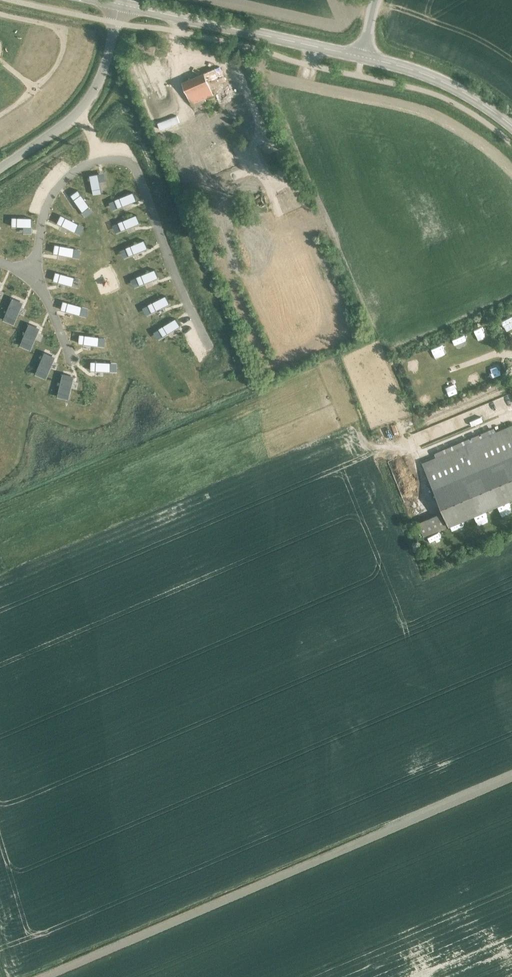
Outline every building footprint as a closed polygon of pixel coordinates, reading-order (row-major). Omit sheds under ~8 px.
[(191,104),(192,104),(212,95),(209,88),(213,86),(214,88),(219,86),(218,84),(225,81),(219,67),(181,83),(191,104)] [(219,89),(231,119),(243,114),(230,84),(219,89)] [(211,118),(201,121),(209,141),(218,137),(211,118)] [(102,195),(98,175),(90,176),(93,196),(102,195)] [(89,208),(78,192),(71,196),(82,213),(89,208)] [(136,202),(133,194),(115,200),(118,208),(136,202)] [(139,224),(136,216),(118,223),(121,231),(139,224)] [(79,225),(61,217),(57,224),(75,233),(79,225)] [(32,227),(32,219),(12,219),(11,227),(32,227)] [(147,249),(144,241),(126,248),(129,256),(147,249)] [(73,258),(75,250),(55,246),(54,254),(73,258)] [(158,279),(155,271),(137,278),(140,286),(158,279)] [(73,287),(75,278),(56,273),(53,281),(73,287)] [(170,305),(166,297),(148,305),(152,313),(170,305)] [(14,325),(23,304),(12,299),(3,320),(14,325)] [(80,316),(82,307),(63,302),(61,311),(80,316)] [(180,327),(176,320),(158,330),(163,337),(180,327)] [(31,351),(40,329),(29,325),(20,347),(31,351)] [(98,347),(99,338),(80,335),(79,344),(98,347)] [(46,380),(55,357),(44,353),(35,375),(46,380)] [(110,372),(111,364),(91,362),(90,371),(110,372)] [(68,400),(74,377),(63,375),(57,398),(68,400)] [(443,512),(418,522),(424,536),(511,498),(511,424),(422,463),(443,512)]
